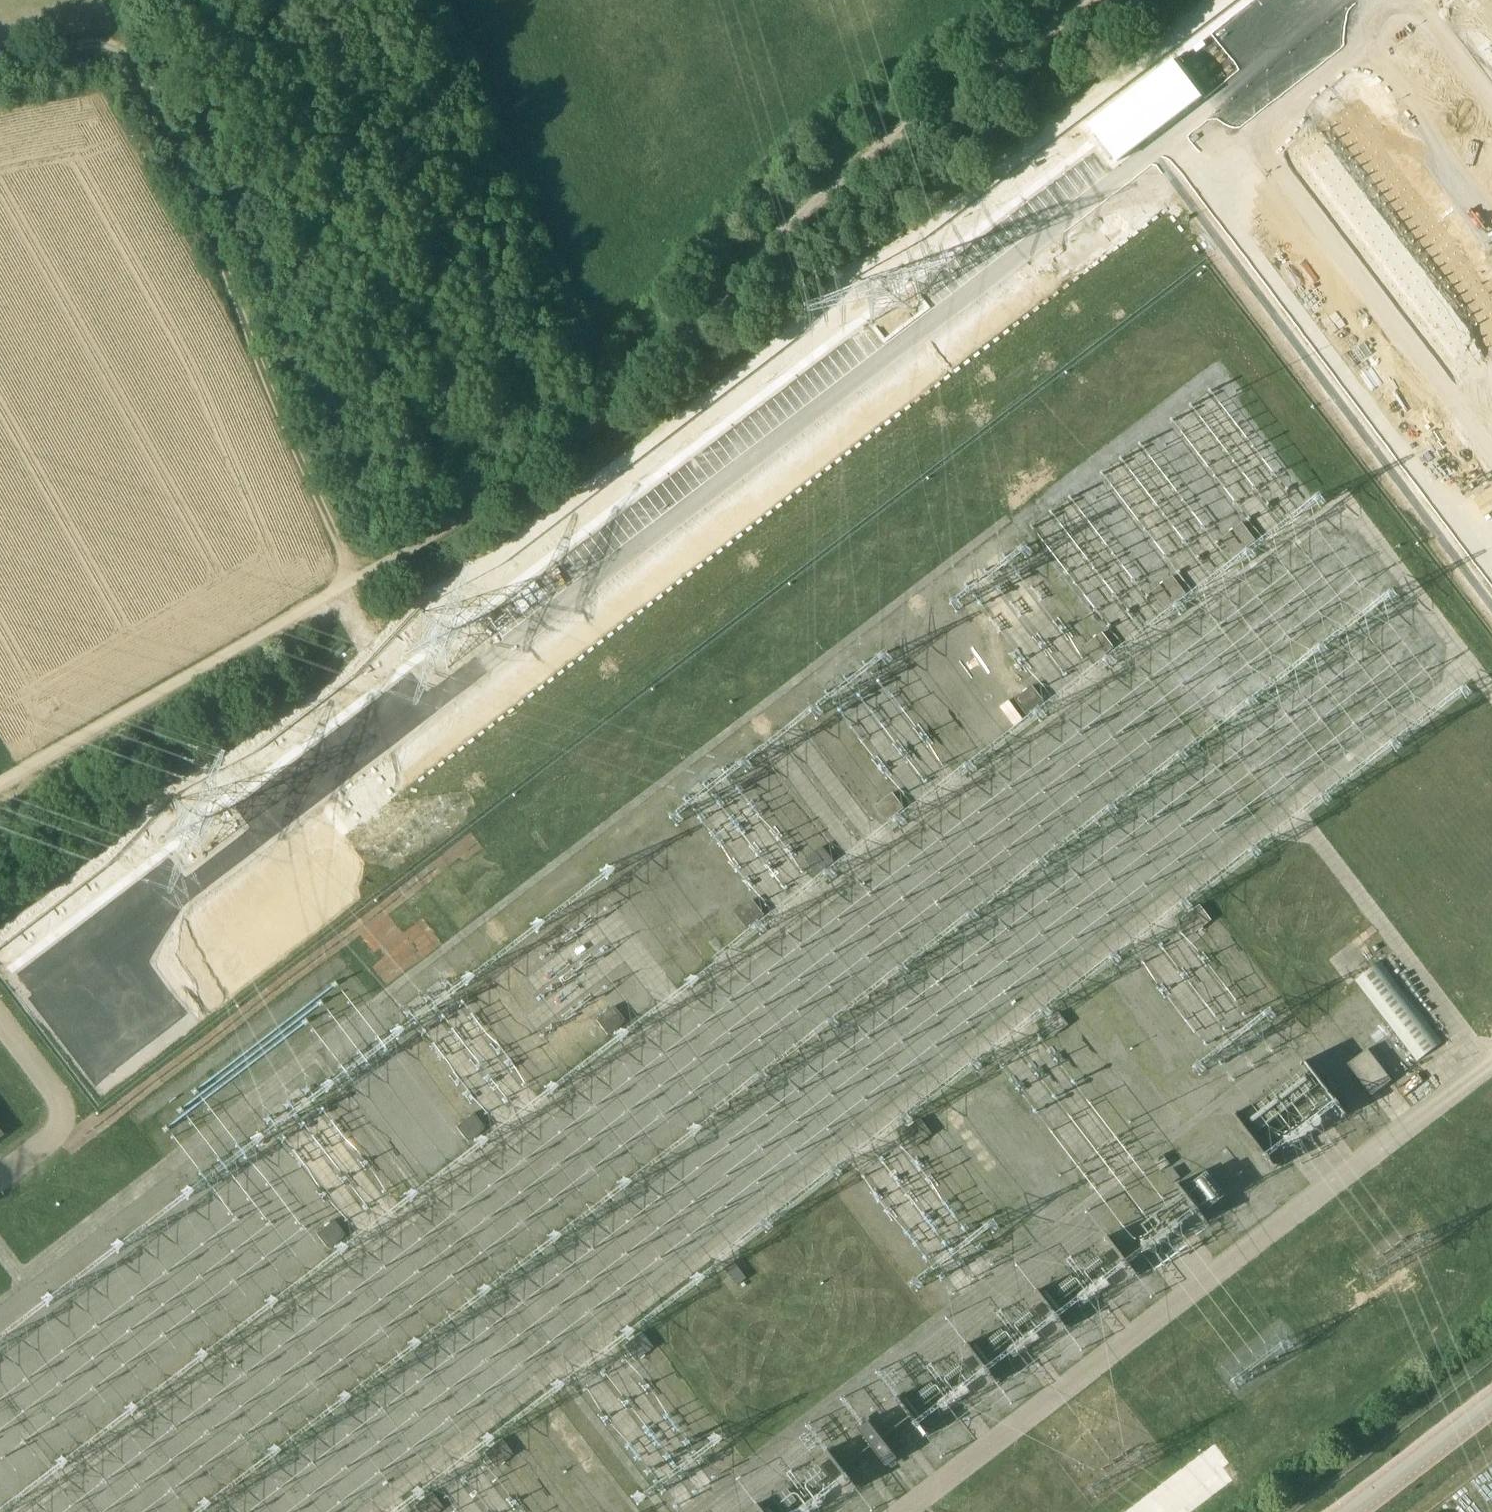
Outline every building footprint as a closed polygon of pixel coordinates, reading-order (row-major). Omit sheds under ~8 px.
[(1190,931),(1207,919),(1197,905),(1180,917),(1190,931)] [(1376,964),(1357,978),(1418,1058),(1436,1044),(1376,964)] [(1367,1048),(1348,1063),(1371,1094),(1391,1079),(1367,1048)] [(1267,1167),(1344,1107),(1306,1058),(1229,1118),(1267,1167)] [(1183,1180),(1197,1208),(1218,1198),(1204,1170),(1183,1180)] [(316,1234),(328,1249),(345,1236),(334,1221),(316,1234)] [(874,1470),(895,1454),(876,1430),(866,1437),(872,1444),(849,1461),(850,1462),(845,1466),(852,1476),(869,1463),(874,1470)] [(484,1453),(495,1468),(513,1455),(501,1440),(484,1453)]
